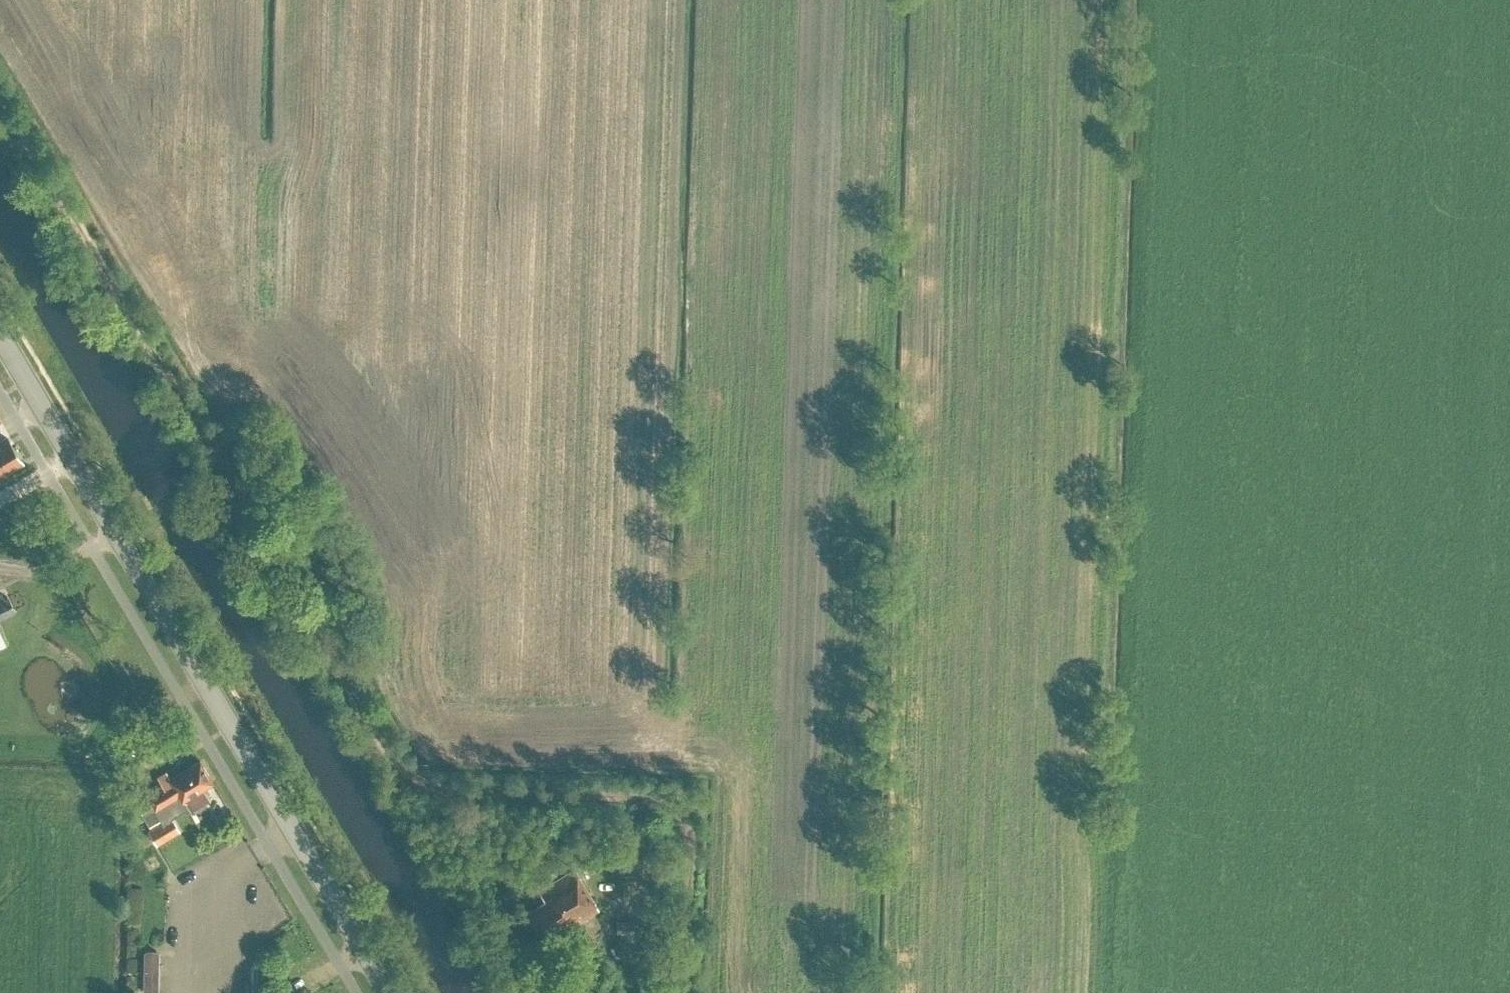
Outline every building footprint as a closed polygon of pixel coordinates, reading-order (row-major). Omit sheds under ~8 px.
[(6,436),(0,439),(0,471),(20,459),(19,458),(21,452),(17,447),(12,446),(6,436)] [(14,610),(7,595),(4,597),(1,592),(0,592),(0,616),(14,610)] [(199,759),(198,759),(169,777),(165,770),(157,775),(162,782),(146,792),(162,819),(148,828),(157,842),(178,829),(171,817),(188,806),(183,798),(211,780),(199,759)] [(554,933),(598,907),(574,867),(539,888),(545,899),(526,910),(542,936),(553,930),(554,933)] [(634,931),(633,918),(616,918),(616,932),(634,931)] [(563,984),(547,992),(568,992),(563,984)]
